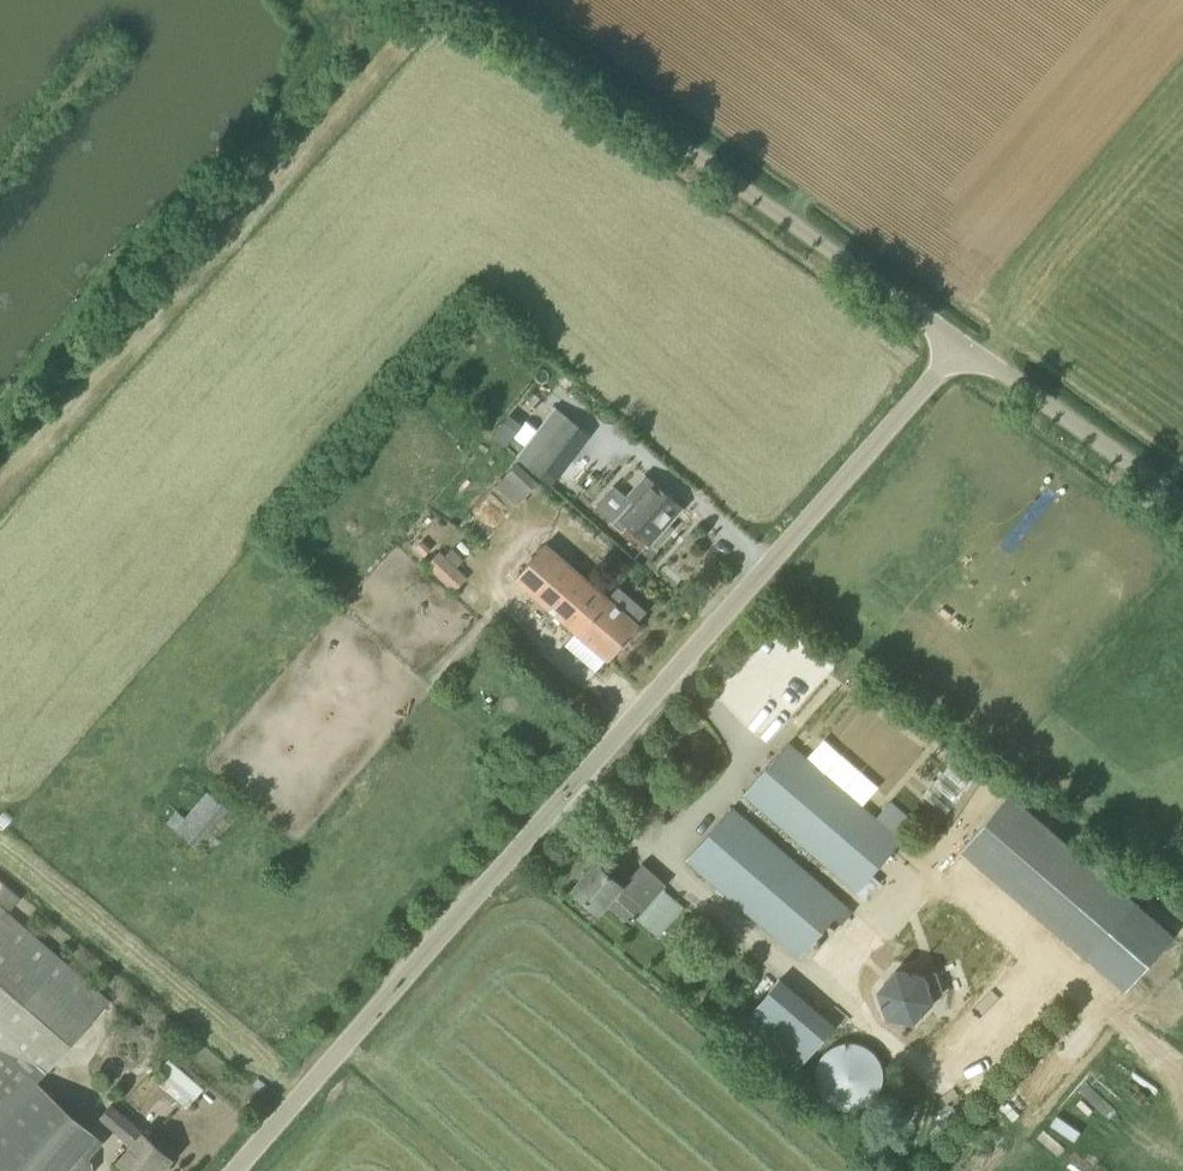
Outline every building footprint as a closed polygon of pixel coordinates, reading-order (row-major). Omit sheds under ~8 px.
[(591,434),(555,408),(553,406),(516,457),(554,485),(591,434)] [(507,445),(518,431),(504,420),(494,434),(507,445)] [(537,482),(517,463),(495,485),(515,505),(537,482)] [(651,544),(684,507),(652,480),(620,517),(651,544)] [(432,549),(423,540),(415,548),(424,557),(432,549)] [(609,660),(640,624),(547,543),(516,578),(609,660)] [(453,548),(445,555),(457,567),(464,559),(453,548)] [(429,563),(451,589),(465,575),(457,567),(445,555),(441,551),(429,563)] [(744,793),(856,891),(914,823),(890,802),(876,819),(789,743),(744,793)] [(1099,958),(1148,900),(1015,788),(966,846),(1099,958)] [(175,810),(167,820),(197,845),(228,807),(206,789),(183,817),(175,810)] [(688,858),(800,957),(844,906),(732,808),(688,858)] [(667,884),(647,866),(637,879),(618,862),(609,872),(597,861),(573,888),(601,912),(613,897),(637,918),(667,884)] [(86,1155),(71,1142),(87,1123),(38,1081),(109,999),(8,912),(22,896),(0,878),(0,1170),(73,1170),(86,1155)] [(878,989),(887,1016),(916,1021),(934,1000),(925,972),(897,967),(878,989)] [(754,1011),(805,1064),(843,1028),(793,975),(754,1011)] [(743,1018),(734,1009),(727,1016),(736,1025),(743,1018)] [(816,1075),(867,1108),(896,1063),(846,1030),(816,1075)] [(171,1061),(157,1079),(190,1105),(204,1086),(171,1061)] [(123,1135),(133,1144),(119,1160),(131,1170),(161,1170),(173,1157),(112,1103),(101,1115),(123,1135)]
